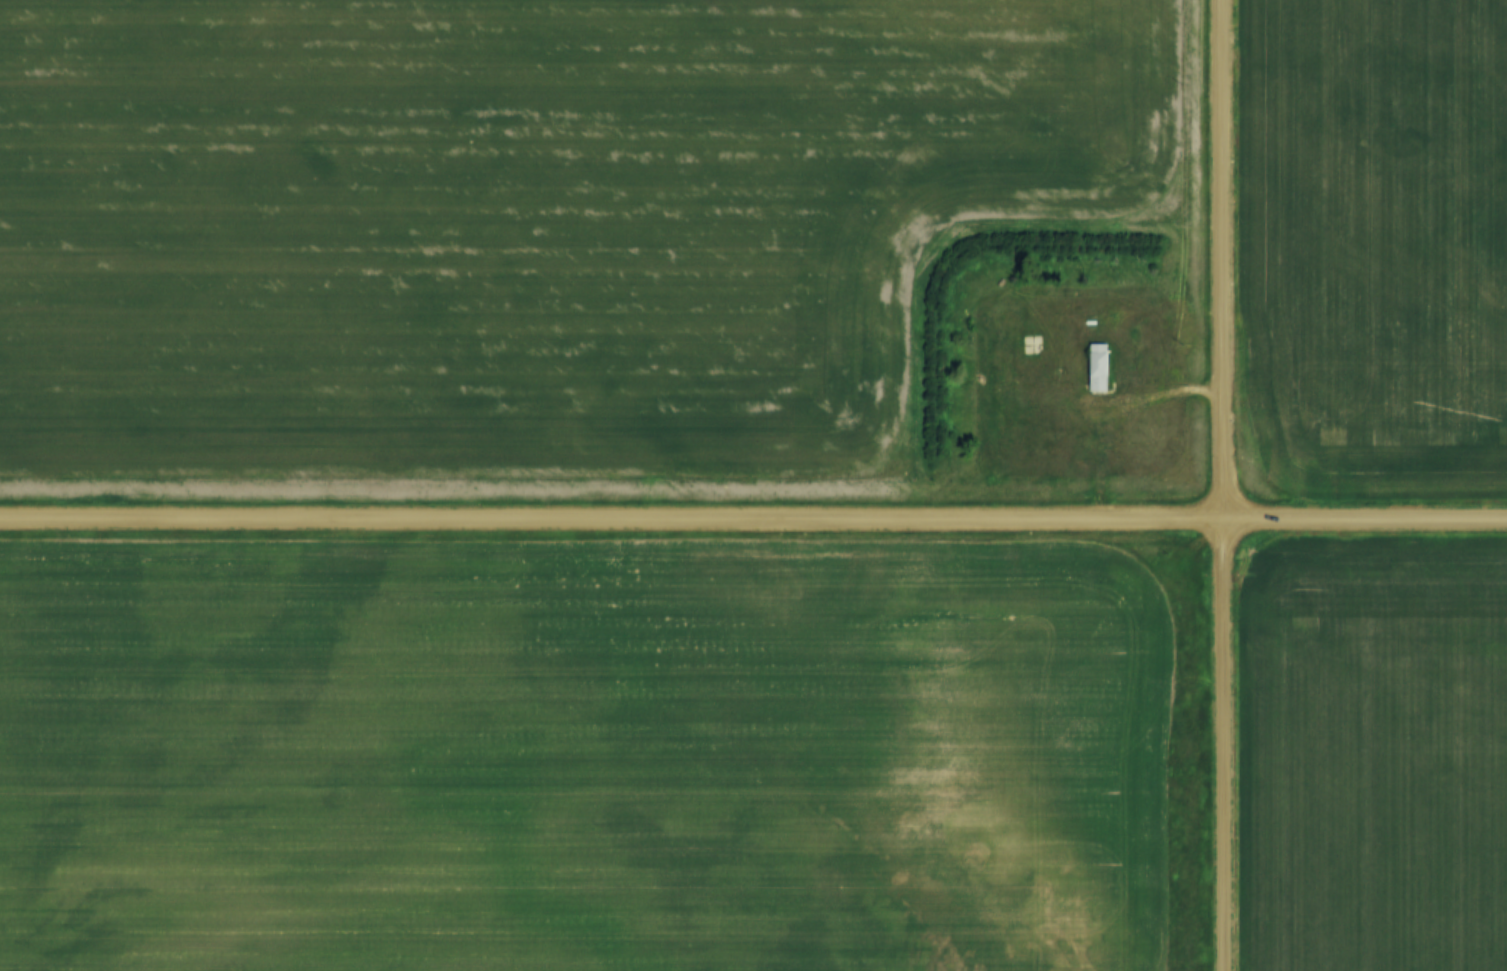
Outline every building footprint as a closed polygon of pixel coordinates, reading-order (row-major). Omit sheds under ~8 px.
[(1093,392),(1110,392),(1110,342),(1093,342),(1093,392)]
